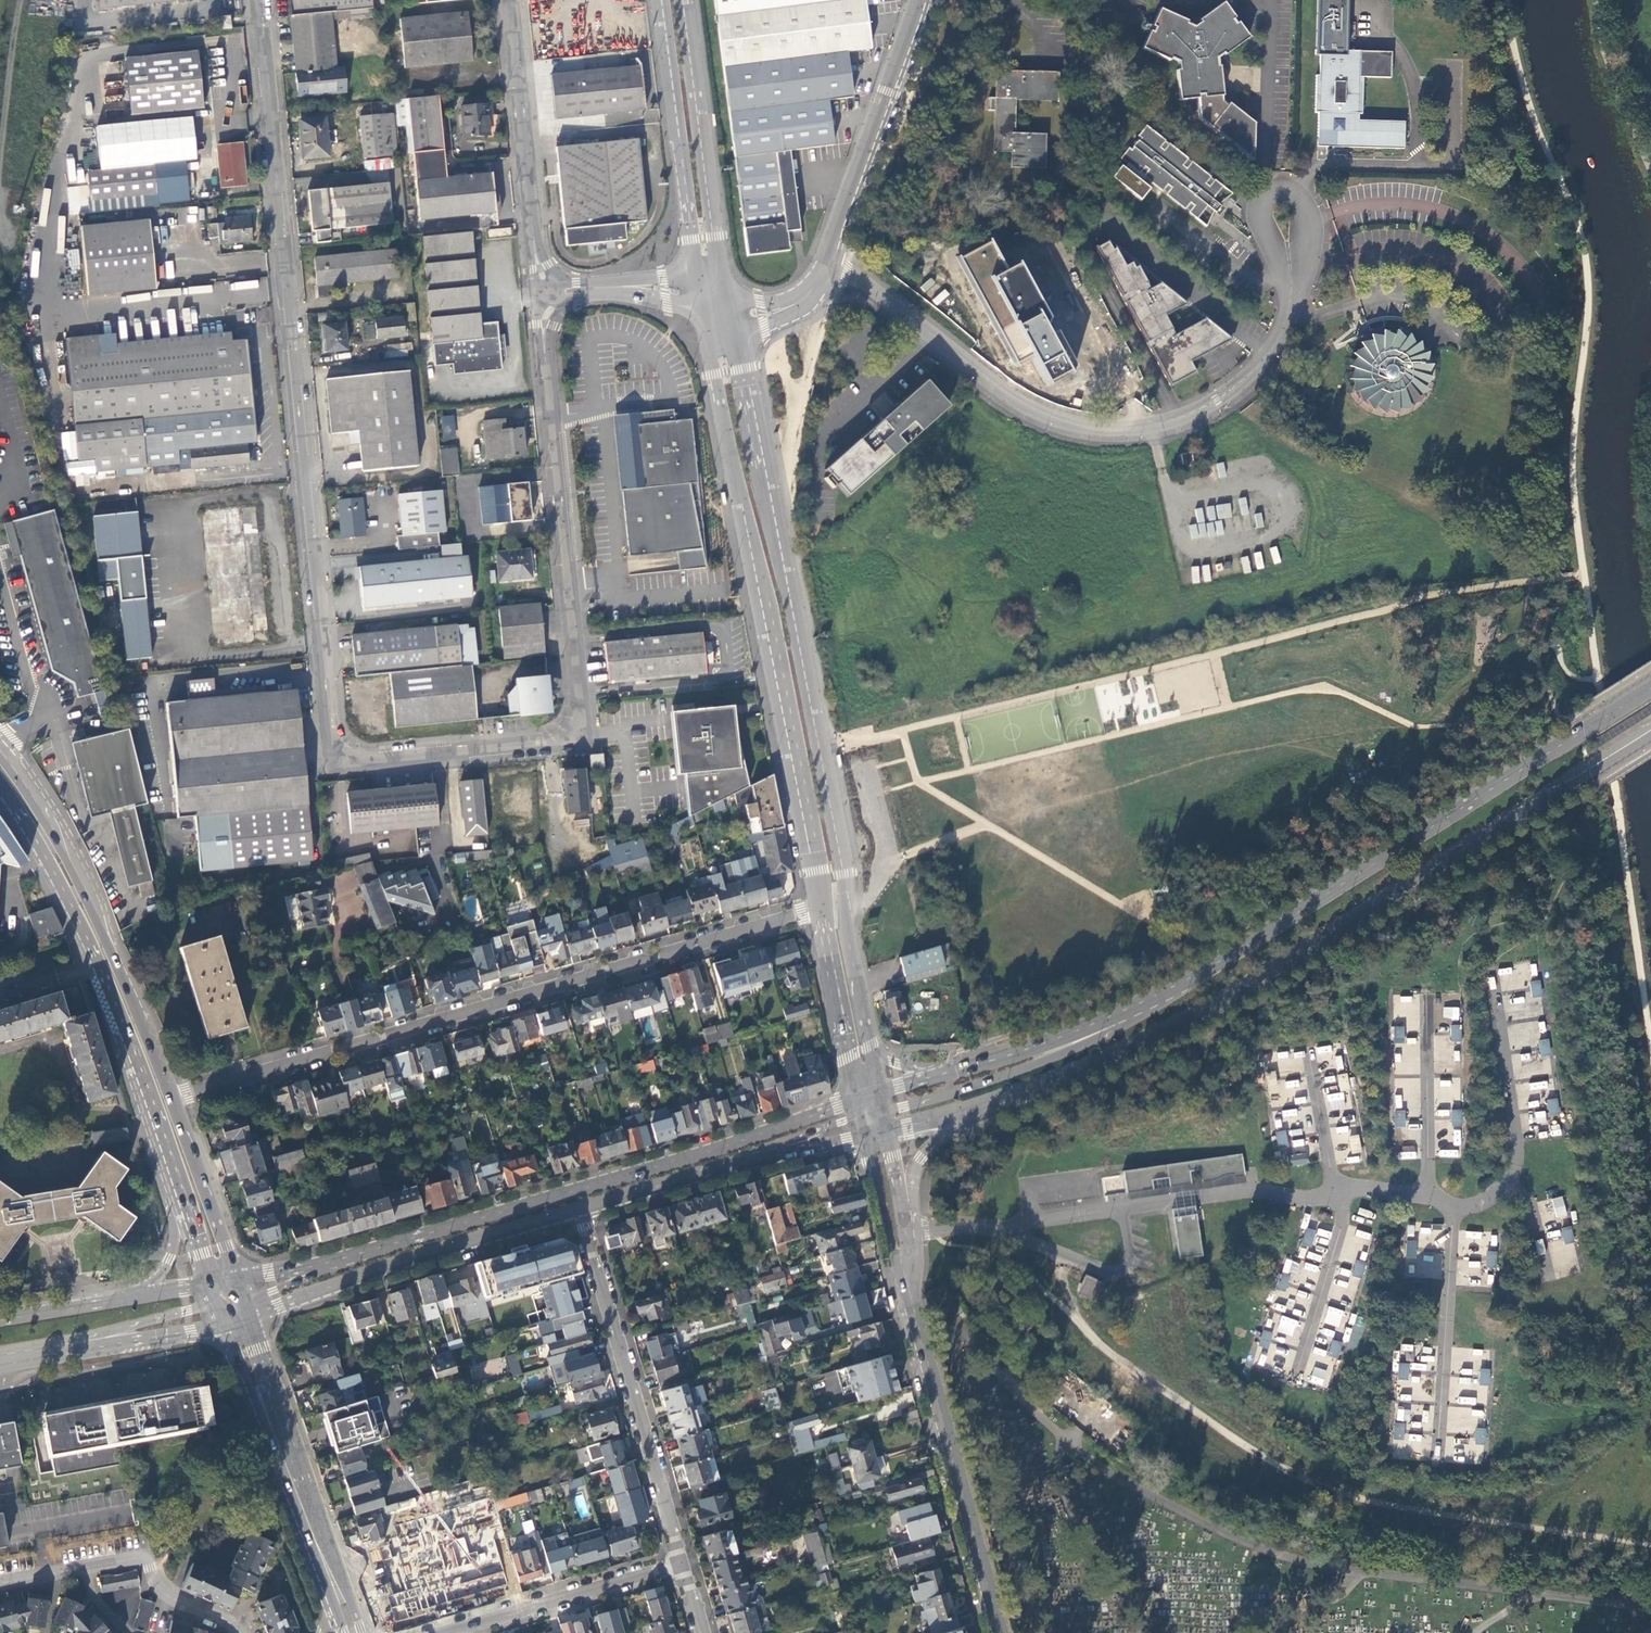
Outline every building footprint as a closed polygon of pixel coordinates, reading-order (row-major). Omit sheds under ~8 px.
[(373,9),(372,0),(288,0),(290,17),(330,13),(373,9)] [(720,48),(866,30),(863,6),(863,0),(849,0),(834,2),(834,0),(714,0),(720,48)] [(1356,109),(1359,110),(1359,72),(1357,72),(1358,47),(1344,46),(1345,0),(1314,0),(1312,51),(1317,51),(1317,71),(1313,71),(1312,108),(1316,109),(1315,134),(1314,134),(1314,142),(1331,143),(1331,142),(1402,144),(1402,116),(1356,116),(1356,109)] [(1198,116),(1252,159),(1253,121),(1228,101),(1225,104),(1220,100),(1220,94),(1221,94),(1219,63),(1216,64),(1216,56),(1222,51),(1224,53),(1248,35),(1238,20),(1236,22),(1233,17),(1235,15),(1224,1),(1199,18),(1200,20),(1194,24),(1186,20),(1188,18),(1159,5),(1152,23),(1154,24),(1152,29),(1149,28),(1142,45),(1170,58),(1171,56),(1178,59),(1178,67),(1176,67),(1178,97),(1196,96),(1198,116)] [(334,55),(330,13),(290,17),(296,74),(336,70),(335,62),(334,55)] [(399,20),(404,68),(472,62),(467,13),(399,20)] [(229,17),(217,18),(218,30),(230,28),(229,17)] [(869,49),(866,30),(720,48),(747,256),(789,251),(786,232),(799,230),(789,151),(833,146),(827,101),(852,98),(846,52),(869,49)] [(1388,47),(1358,47),(1357,72),(1359,72),(1387,73),(1388,47)] [(125,59),(130,114),(202,107),(197,52),(125,59)] [(356,53),(334,55),(335,62),(356,60),(356,53)] [(551,75),(556,119),(642,110),(638,67),(560,75),(551,75)] [(342,69),(336,70),(296,74),(298,97),(345,93),(342,69)] [(1061,71),(1034,71),(1031,71),(999,70),(998,97),(991,96),(990,103),(990,109),(998,109),(996,149),(1013,149),(1013,164),(1043,164),(1044,134),(1015,133),(1016,97),(1061,98),(1061,71)] [(445,163),(438,96),(396,101),(399,126),(410,125),(414,167),(445,163)] [(359,107),(364,159),(397,155),(392,104),(359,107)] [(461,108),(464,138),(487,136),(487,138),(493,137),(497,115),(491,114),(490,105),(461,108)] [(189,118),(95,127),(99,171),(184,162),(194,161),(189,118)] [(301,123),(304,160),(328,157),(327,144),(337,143),(335,131),(326,132),(325,121),(301,123)] [(1165,140),(1145,125),(1137,135),(1140,137),(1130,149),(1128,147),(1120,158),(1128,164),(1124,168),(1121,166),(1112,178),(1141,200),(1150,188),(1142,182),(1146,178),(1162,191),(1163,189),(1166,192),(1165,193),(1184,209),(1186,207),(1189,210),(1188,211),(1197,218),(1223,185),(1214,179),(1212,180),(1209,177),(1210,176),(1191,161),(1190,162),(1186,159),(1187,158),(1168,143),(1167,144),(1163,142),(1165,140)] [(555,147),(565,246),(624,240),(622,224),(646,221),(638,139),(555,147)] [(217,147),(221,187),(244,185),(241,144),(217,147)] [(390,159),(365,160),(366,170),(391,169),(390,159)] [(78,188),(79,201),(89,200),(90,212),(188,201),(184,162),(99,171),(87,173),(88,187),(78,188)] [(446,178),(445,163),(414,167),(419,220),(463,216),(494,213),(490,174),(446,178)] [(316,245),(329,243),(328,230),(392,223),(388,183),(307,191),(312,232),(315,231),(316,245)] [(219,240),(219,244),(252,241),(249,217),(226,219),(226,223),(217,224),(219,240)] [(88,295),(156,289),(149,221),(81,228),(88,295)] [(210,240),(219,240),(217,224),(209,225),(210,240)] [(510,228),(489,230),(489,237),(511,235),(510,228)] [(471,239),(470,229),(421,234),(435,366),(452,364),(453,374),(502,370),(496,322),(480,323),(471,239)] [(957,254),(1016,365),(1034,356),(1048,382),(1077,367),(1021,252),(1006,260),(992,233),(957,254)] [(1230,338),(1204,318),(1174,334),(1164,315),(1186,303),(1159,283),(1149,288),(1136,266),(1133,268),(1130,262),(1123,266),(1114,248),(1111,250),(1106,241),(1094,247),(1169,385),(1194,371),(1189,361),(1198,356),(1230,338)] [(314,259),(317,285),(336,283),(398,277),(395,251),(314,259)] [(336,283),(317,285),(318,299),(328,298),(328,293),(337,287),(336,283)] [(375,320),(376,340),(404,337),(402,318),(375,320)] [(323,340),(324,352),(347,350),(344,324),(322,325),(324,340),(323,340)] [(364,326),(366,340),(374,339),(373,325),(364,326)] [(1394,331),(1385,326),(1384,326),(1382,333),(1371,331),(1372,337),(1361,340),(1364,345),(1354,351),(1358,356),(1351,364),(1356,367),(1352,377),(1358,379),(1357,391),(1363,389),(1365,401),(1371,397),(1377,407),(1381,402),(1390,410),(1392,405),(1403,410),(1404,403),(1415,404),(1413,398),(1425,397),(1422,390),(1432,386),(1427,381),(1435,372),(1429,370),(1434,359),(1428,358),(1430,346),(1423,347),(1421,336),(1415,339),(1410,329),(1405,333),(1397,326),(1394,331)] [(116,333),(66,338),(78,460),(95,458),(96,472),(179,463),(178,450),(190,449),(192,469),(250,463),(248,446),(244,446),(244,444),(256,442),(255,439),(247,345),(246,339),(232,340),(231,332),(222,333),(117,343),(116,333)] [(326,379),(332,434),(358,431),(360,444),(363,472),(417,466),(407,371),(326,379)] [(948,406),(925,380),(825,471),(829,475),(838,485),(848,496),(948,406)] [(440,449),(436,410),(425,411),(432,478),(443,477),(440,449)] [(669,410),(616,415),(617,426),(670,421),(669,410)] [(617,426),(629,557),(682,552),(684,570),(706,568),(690,484),(698,483),(695,447),(693,429),(692,419),(676,421),(675,410),(669,410),(670,421),(617,426)] [(440,416),(441,440),(456,439),(455,415),(440,416)] [(483,422),(487,460),(525,456),(522,428),(506,430),(505,419),(483,422)] [(358,431),(332,434),(333,446),(360,444),(358,431)] [(456,448),(440,449),(443,477),(459,476),(456,448)] [(89,484),(88,475),(77,476),(78,485),(89,484)] [(838,485),(829,475),(824,479),(833,489),(838,485)] [(480,488),(483,525),(531,520),(528,483),(480,488)] [(399,550),(439,546),(438,532),(445,532),(445,529),(448,529),(447,523),(444,523),(441,491),(423,493),(423,487),(411,488),(412,494),(398,495),(402,536),(397,537),(399,550)] [(725,492),(719,493),(722,507),(728,505),(725,492)] [(1256,496),(1258,510),(1272,508),(1270,494),(1256,496)] [(339,503),(342,539),(366,537),(362,500),(339,503)] [(75,684),(79,699),(95,694),(104,692),(56,511),(13,523),(13,524),(25,567),(53,671),(75,684)] [(116,559),(126,661),(152,658),(137,512),(93,516),(97,561),(116,559)] [(18,568),(25,567),(13,524),(7,525),(18,568)] [(496,554),(499,580),(534,577),(533,565),(536,565),(534,550),(496,554)] [(360,579),(363,608),(472,597),(468,557),(359,567),(360,579)] [(1220,562),(1196,567),(1200,583),(1224,578),(1220,562)] [(540,604),(499,608),(503,649),(544,644),(540,604)] [(456,627),(352,636),(356,677),(389,674),(460,667),(456,627)] [(707,674),(706,667),(709,665),(714,663),(712,642),(707,641),(704,640),(703,632),(605,642),(609,684),(707,674)] [(544,644),(503,649),(504,659),(545,655),(544,644)] [(476,720),(471,666),(460,667),(389,674),(395,727),(476,720)] [(547,677),(516,680),(516,686),(508,696),(510,716),(533,714),(535,714),(540,711),(544,708),(547,704),(549,699),(549,693),(547,677)] [(195,816),(200,870),(312,858),(296,690),(264,693),(263,688),(214,693),(212,678),(188,681),(191,701),(166,703),(178,818),(195,816)] [(104,692),(95,694),(99,709),(108,706),(104,692)] [(684,775),(688,815),(690,814),(702,809),(711,804),(732,793),(748,785),(735,729),(733,709),(733,706),(671,713),(671,715),(677,775),(684,775)] [(134,808),(147,805),(128,730),(108,736),(72,744),(91,819),(109,814),(128,888),(137,886),(152,882),(134,808)] [(592,771),(604,770),(603,754),(590,755),(592,771)] [(564,769),(568,813),(591,811),(587,767),(564,769)] [(781,827),(771,774),(748,785),(732,793),(736,808),(745,806),(747,817),(748,817),(751,832),(760,830),(781,827)] [(466,836),(488,834),(485,810),(482,780),(462,783),(466,836)] [(382,831),(438,826),(434,785),(347,793),(351,834),(373,832),(373,838),(382,837),(382,831)] [(712,804),(715,813),(726,809),(723,800),(712,804)] [(711,804),(702,809),(704,813),(713,809),(711,804)] [(539,844),(549,843),(548,832),(502,836),(499,809),(485,810),(488,834),(488,850),(513,847),(539,844)] [(688,815),(666,826),(670,839),(676,837),(675,832),(693,823),(690,814),(688,815)] [(574,821),(575,829),(590,827),(589,819),(574,821)] [(1,863),(17,867),(27,861),(8,832),(0,820),(0,864),(1,863)] [(782,826),(781,827),(760,830),(767,864),(756,867),(759,875),(766,898),(781,894),(776,878),(771,879),(770,873),(791,869),(790,866),(788,854),(782,826)] [(643,843),(641,839),(612,845),(610,838),(605,839),(609,855),(612,864),(618,861),(620,869),(644,861),(646,860),(641,844),(643,843)] [(640,873),(650,870),(643,843),(641,844),(646,860),(644,861),(645,866),(638,868),(640,873)] [(488,850),(485,850),(487,859),(488,863),(514,857),(513,847),(488,850)] [(485,850),(465,853),(466,861),(487,859),(485,850)] [(369,861),(371,860),(370,853),(353,857),(354,864),(369,861)] [(465,853),(455,853),(456,862),(465,862),(465,853)] [(752,854),(729,861),(734,878),(735,882),(747,878),(744,869),(756,866),(752,854)] [(611,864),(609,855),(592,863),(594,871),(611,864)] [(351,865),(354,864),(353,857),(328,863),(329,870),(351,865)] [(354,864),(351,865),(359,885),(362,884),(379,927),(393,921),(386,902),(375,876),(369,861),(354,864)] [(719,872),(709,875),(712,889),(730,884),(729,880),(734,878),(729,861),(717,865),(719,872)] [(594,871),(592,863),(582,868),(584,874),(594,871)] [(417,871),(416,867),(403,873),(401,869),(389,874),(388,871),(375,876),(386,902),(435,916),(429,902),(417,871)] [(425,867),(417,871),(429,902),(439,899),(431,882),(432,879),(429,877),(425,867)] [(315,873),(303,876),(305,883),(317,880),(315,873)] [(691,914),(717,906),(712,889),(709,875),(708,875),(699,877),(701,881),(694,883),(696,887),(685,890),(687,898),(691,914)] [(766,898),(759,875),(747,878),(735,882),(742,905),(766,898)] [(719,913),(742,905),(735,882),(734,878),(729,880),(730,884),(712,889),(717,906),(719,913)] [(317,880),(305,883),(306,891),(319,888),(317,880)] [(319,888),(306,891),(294,893),(302,929),(327,924),(322,901),(328,900),(325,887),(319,888)] [(657,893),(638,898),(641,911),(637,912),(643,934),(667,927),(657,893)] [(525,896),(528,907),(534,906),(531,895),(525,896)] [(669,926),(692,919),(691,914),(687,898),(681,900),(679,895),(664,900),(666,904),(663,905),(669,926)] [(477,897),(464,900),(469,921),(482,918),(477,897)] [(1152,906),(1154,912),(1163,910),(1162,903),(1152,906)] [(29,913),(36,939),(61,931),(54,906),(29,913)] [(613,943),(632,937),(624,906),(612,909),(613,915),(606,917),(613,943)] [(595,948),(613,943),(606,917),(604,908),(596,910),(600,925),(590,928),(595,948)] [(482,918),(483,925),(497,918),(494,912),(482,918)] [(465,934),(483,925),(482,918),(463,927),(465,934)] [(515,921),(511,922),(512,924),(505,926),(507,933),(518,970),(543,963),(540,952),(536,936),(531,918),(516,923),(515,921)] [(563,933),(559,920),(553,922),(555,930),(542,933),(543,934),(536,936),(540,952),(554,948),(557,948),(560,959),(569,956),(563,933)] [(571,963),(579,961),(577,953),(595,948),(590,928),(589,925),(563,933),(569,956),(571,963)] [(498,976),(518,970),(507,933),(487,938),(498,976)] [(178,947),(205,1039),(246,1026),(219,935),(178,947)] [(478,982),(498,976),(487,938),(486,939),(487,943),(486,943),(485,938),(473,942),(474,944),(471,945),(472,947),(469,948),(478,982)] [(789,987),(790,990),(807,985),(802,970),(801,970),(799,964),(797,965),(794,957),(798,956),(792,938),(762,947),(768,965),(784,960),(786,967),(784,967),(786,973),(785,974),(785,976),(784,979),(785,985),(789,987)] [(943,964),(952,962),(948,943),(899,958),(907,983),(945,971),(943,964)] [(746,983),(771,976),(768,965),(762,947),(751,950),(752,955),(739,959),(746,983)] [(738,957),(728,960),(727,958),(711,963),(721,997),(737,992),(739,997),(749,994),(746,983),(739,959),(738,957)] [(294,974),(287,959),(282,961),(289,976),(294,974)] [(453,998),(467,994),(466,990),(476,987),(470,968),(472,968),(469,959),(457,963),(458,964),(447,967),(449,974),(446,975),(453,998)] [(690,993),(695,1008),(712,1003),(707,988),(705,989),(703,987),(700,988),(694,966),(683,969),(684,970),(690,993)] [(431,1004),(453,998),(446,975),(445,972),(440,973),(439,970),(433,972),(434,975),(423,978),(431,1004)] [(672,998),(690,993),(684,970),(666,975),(672,998)] [(390,1016),(413,1010),(410,999),(419,997),(415,984),(413,977),(381,986),(390,1016)] [(1540,979),(1530,981),(1531,988),(1532,992),(1533,997),(1543,996),(1540,979)] [(621,988),(630,1017),(659,1008),(650,980),(621,988)] [(618,1022),(631,1018),(630,1017),(621,988),(596,996),(602,1018),(616,1014),(618,1022)] [(90,1013),(85,1014),(77,991),(59,996),(58,992),(30,1001),(0,1010),(0,1040),(43,1027),(62,1022),(66,1037),(79,1077),(86,1101),(114,1093),(90,1013)] [(900,991),(884,992),(886,1022),(907,1021),(906,1001),(901,1001),(900,991)] [(361,1025),(380,1019),(373,994),(353,1000),(361,1025)] [(589,1025),(603,1021),(602,1018),(596,996),(580,1000),(582,1005),(570,1009),(575,1023),(587,1020),(589,1025)] [(930,998),(930,1009),(939,1009),(938,998),(930,998)] [(344,1030),(361,1025),(353,1000),(337,1004),(344,1030)] [(785,1019),(808,1012),(805,1003),(791,1007),(791,1005),(781,1007),(785,1019)] [(325,1036),(344,1030),(337,1004),(317,1010),(325,1036)] [(1459,1019),(1459,1007),(1443,1006),(1442,1018),(1459,1019)] [(535,1014),(541,1034),(565,1028),(559,1007),(535,1014)] [(511,1026),(515,1042),(536,1036),(530,1015),(509,1021),(511,1026)] [(705,1043),(732,1035),(728,1022),(715,1026),(716,1030),(714,1030),(707,1032),(702,1034),(705,1043)] [(1461,1024),(1451,1024),(1451,1032),(1451,1035),(1451,1041),(1461,1041),(1461,1024)] [(701,1028),(702,1034),(707,1032),(714,1030),(712,1025),(701,1028)] [(1404,1025),(1394,1025),(1394,1042),(1404,1042),(1404,1037),(1404,1033),(1404,1025)] [(494,1056),(517,1049),(515,1042),(511,1026),(500,1029),(500,1030),(489,1033),(490,1037),(488,1037),(494,1056)] [(1435,1029),(1435,1067),(1449,1067),(1449,1060),(1459,1060),(1459,1053),(1450,1053),(1450,1029),(1435,1029)] [(467,1058),(468,1064),(475,1062),(473,1056),(482,1053),(478,1036),(452,1043),(457,1060),(467,1058)] [(1549,1038),(1539,1040),(1540,1047),(1540,1051),(1541,1057),(1551,1055),(1549,1038)] [(421,1071),(431,1068),(445,1064),(438,1042),(414,1049),(421,1071)] [(707,1051),(705,1043),(696,1046),(698,1053),(707,1051)] [(1400,1053),(1394,1053),(1394,1074),(1418,1074),(1419,1044),(1400,1043),(1400,1053)] [(1331,1045),(1315,1047),(1317,1061),(1332,1059),(1331,1045)] [(698,1053),(696,1046),(678,1051),(679,1057),(692,1053),(693,1055),(698,1054),(698,1053)] [(399,1077),(421,1071),(414,1049),(392,1055),(399,1077)] [(1271,1053),(1272,1061),(1277,1060),(1279,1074),(1305,1072),(1303,1050),(1271,1053)] [(806,1098),(828,1092),(817,1053),(802,1058),(806,1071),(798,1073),(806,1098)] [(522,1066),(546,1059),(545,1054),(521,1061),(522,1066)] [(384,1081),(387,1091),(401,1087),(399,1077),(392,1055),(381,1059),(386,1078),(383,1079),(384,1081)] [(780,1106),(806,1098),(798,1073),(794,1060),(793,1055),(781,1058),(787,1079),(778,1082),(772,1064),(768,1065),(769,1069),(771,1075),(780,1106)] [(1344,1069),(1341,1055),(1334,1056),(1336,1071),(1344,1069)] [(794,1060),(798,1073),(806,1071),(802,1058),(794,1060)] [(362,1087),(384,1081),(383,1079),(378,1059),(355,1066),(362,1087)] [(653,1060),(636,1064),(638,1073),(656,1070),(653,1060)] [(594,1065),(597,1074),(608,1071),(605,1062),(594,1065)] [(431,1068),(434,1077),(447,1073),(445,1064),(431,1068)] [(360,1105),(366,1103),(362,1087),(355,1066),(337,1071),(340,1079),(341,1085),(346,1084),(348,1091),(357,1089),(358,1094),(357,1094),(360,1105)] [(761,1083),(755,1085),(756,1091),(764,1088),(761,1078),(771,1075),(769,1069),(758,1072),(761,1083)] [(1275,1071),(1265,1073),(1267,1090),(1277,1088),(1276,1081),(1276,1078),(1275,1071)] [(1347,1073),(1337,1075),(1339,1082),(1339,1086),(1340,1091),(1350,1090),(1347,1073)] [(762,1111),(780,1106),(771,1075),(761,1078),(764,1088),(756,1091),(762,1111)] [(739,1118),(753,1113),(747,1093),(753,1092),(749,1077),(740,1080),(743,1094),(733,1097),(739,1118)] [(338,1108),(347,1105),(341,1085),(340,1079),(330,1082),(329,1080),(308,1086),(315,1111),(316,1114),(325,1111),(326,1113),(338,1109),(338,1108)] [(1454,1082),(1441,1079),(1437,1101),(1450,1103),(1454,1082)] [(306,1114),(315,1111),(308,1086),(306,1081),(290,1085),(296,1105),(297,1107),(303,1105),(306,1114)] [(1529,1083),(1530,1090),(1547,1088),(1546,1081),(1529,1083)] [(284,1108),(296,1105),(290,1085),(270,1091),(273,1103),(277,1102),(278,1105),(283,1103),(284,1108)] [(701,1129),(708,1127),(706,1120),(717,1117),(713,1103),(710,1094),(707,1095),(708,1097),(700,1099),(698,1092),(690,1094),(692,1101),(701,1129)] [(1557,1098),(1548,1100),(1549,1106),(1549,1110),(1550,1116),(1560,1115),(1557,1098)] [(719,1124),(736,1119),(732,1107),(727,1108),(724,1099),(713,1103),(717,1117),(719,1124)] [(674,1136),(701,1129),(692,1101),(678,1105),(680,1112),(672,1114),(671,1112),(667,1113),(674,1136)] [(655,1142),(674,1136),(667,1113),(666,1109),(665,1104),(646,1110),(655,1142)] [(666,1109),(667,1113),(671,1112),(672,1114),(680,1112),(678,1105),(666,1109)] [(1281,1110),(1282,1117),(1274,1118),(1275,1128),(1284,1127),(1283,1119),(1297,1116),(1296,1108),(1281,1110)] [(1462,1109),(1452,1109),(1452,1116),(1452,1120),(1452,1126),(1462,1126),(1462,1109)] [(1405,1110),(1395,1110),(1395,1127),(1405,1127),(1405,1121),(1405,1118),(1405,1110)] [(1536,1111),(1536,1121),(1545,1122),(1545,1111),(1536,1111)] [(253,1125),(278,1119),(276,1112),(251,1119),(253,1125)] [(426,1124),(435,1122),(434,1116),(426,1118),(425,1121),(426,1124)] [(628,1150),(648,1144),(640,1117),(635,1118),(638,1126),(626,1129),(624,1121),(619,1123),(620,1128),(621,1131),(622,1130),(628,1150)] [(237,1146),(250,1142),(246,1127),(253,1125),(251,1119),(251,1118),(221,1126),(224,1138),(234,1136),(237,1146)] [(1551,1135),(1560,1135),(1560,1124),(1551,1125),(1551,1135)] [(250,1142),(257,1140),(253,1125),(246,1127),(250,1142)] [(301,1161),(312,1158),(302,1127),(295,1129),(301,1149),(274,1157),(274,1154),(282,1152),(277,1135),(257,1140),(250,1142),(237,1146),(220,1152),(226,1173),(235,1171),(237,1180),(247,1177),(294,1163),(301,1161)] [(1289,1131),(1290,1137),(1303,1134),(1301,1127),(1289,1131)] [(93,1145),(129,1140),(125,1128),(91,1132),(93,1145)] [(598,1159),(627,1150),(621,1131),(620,1128),(591,1136),(598,1159)] [(1454,1128),(1452,1145),(1460,1146),(1462,1129),(1454,1128)] [(1285,1130),(1275,1131),(1278,1148),(1288,1147),(1287,1142),(1286,1137),(1285,1130)] [(1359,1135),(1349,1136),(1352,1153),(1362,1152),(1359,1135)] [(552,1172),(564,1169),(564,1167),(576,1164),(569,1140),(545,1148),(552,1172)] [(584,1163),(596,1159),(591,1141),(575,1146),(578,1159),(583,1157),(584,1163)] [(1401,1159),(1416,1158),(1415,1145),(1400,1146),(1401,1159)] [(1238,1149),(1120,1169),(1124,1191),(1166,1184),(1189,1180),(1242,1171),(1238,1149)] [(1460,1150),(1438,1149),(1438,1157),(1460,1158),(1460,1150)] [(22,1229),(24,1226),(80,1216),(84,1218),(117,1241),(135,1217),(116,1203),(113,1185),(126,1168),(101,1150),(92,1162),(75,1186),(18,1196),(0,1184),(0,1259),(22,1229)] [(507,1185),(519,1182),(516,1175),(536,1169),(531,1153),(502,1162),(503,1164),(501,1165),(507,1185)] [(847,1176),(842,1155),(822,1161),(827,1181),(847,1176)] [(480,1193),(492,1190),(489,1182),(500,1179),(494,1161),(478,1166),(480,1172),(474,1174),(480,1193)] [(373,1162),(346,1170),(348,1177),(352,1176),(355,1187),(379,1180),(373,1162)] [(828,1197),(819,1162),(781,1173),(787,1194),(801,1189),(799,1181),(811,1178),(818,1204),(829,1201),(828,1197)] [(295,1168),(294,1163),(247,1177),(247,1179),(240,1181),(247,1208),(253,1206),(256,1217),(271,1212),(274,1211),(265,1182),(283,1176),(284,1181),(298,1177),(295,1168)] [(458,1199),(467,1197),(467,1194),(468,1194),(467,1191),(474,1189),(468,1169),(450,1175),(456,1197),(457,1197),(458,1199)] [(1169,1201),(1170,1206),(1193,1202),(1192,1198),(1189,1180),(1166,1184),(1169,1201)] [(432,1207),(454,1201),(448,1181),(421,1189),(424,1198),(429,1197),(432,1207)] [(761,1200),(756,1181),(732,1188),(737,1205),(748,1201),(749,1204),(761,1200)] [(391,1219),(422,1210),(414,1186),(383,1195),(384,1197),(391,1219)] [(837,1199),(844,1197),(842,1187),(835,1189),(837,1199)] [(723,1217),(716,1192),(691,1200),(698,1224),(723,1217)] [(832,1212),(864,1204),(862,1198),(861,1192),(844,1197),(837,1199),(832,1200),(829,1201),(829,1202),(825,1203),(825,1207),(830,1205),(832,1212)] [(1562,1196),(1551,1198),(1556,1218),(1567,1216),(1562,1196)] [(317,1241),(391,1219),(384,1197),(311,1219),(312,1222),(317,1241)] [(698,1224),(691,1200),(671,1205),(678,1230),(698,1224)] [(307,1207),(305,1202),(280,1209),(282,1215),(307,1207)] [(799,1237),(792,1211),(789,1202),(784,1204),(789,1221),(791,1221),(792,1227),(783,1230),(777,1206),(764,1210),(774,1244),(785,1241),(799,1237)] [(1193,1202),(1170,1206),(1178,1255),(1201,1252),(1193,1202)] [(671,1232),(664,1207),(644,1213),(646,1221),(643,1222),(647,1235),(650,1234),(652,1238),(671,1232)] [(280,1215),(279,1210),(274,1211),(271,1212),(271,1213),(251,1219),(258,1242),(262,1241),(263,1245),(275,1241),(274,1238),(278,1236),(278,1234),(281,1233),(279,1228),(276,1229),(273,1217),(280,1215)] [(642,1238),(636,1216),(624,1219),(625,1221),(608,1227),(603,1235),(607,1248),(625,1243),(626,1246),(634,1244),(633,1241),(642,1238)] [(861,1231),(858,1221),(836,1227),(836,1226),(815,1232),(821,1254),(824,1253),(846,1246),(843,1237),(861,1231)] [(295,1247),(317,1241),(312,1222),(298,1226),(299,1230),(291,1232),(295,1247)] [(1572,1225),(1562,1227),(1563,1233),(1564,1238),(1565,1244),(1575,1242),(1572,1225)] [(1315,1230),(1306,1227),(1302,1244),(1311,1246),(1315,1230)] [(1418,1247),(1422,1247),(1423,1234),(1430,1235),(1431,1227),(1419,1227),(1418,1247)] [(550,1320),(581,1310),(578,1300),(579,1299),(576,1289),(575,1289),(569,1271),(579,1268),(574,1252),(569,1249),(572,1244),(560,1238),(557,1243),(552,1240),(544,1242),(545,1245),(527,1250),(527,1248),(524,1248),(473,1263),(483,1297),(498,1292),(499,1295),(521,1288),(520,1286),(535,1281),(535,1279),(542,1277),(544,1284),(540,1286),(550,1320)] [(1416,1240),(1406,1239),(1406,1256),(1416,1257),(1416,1252),(1416,1248),(1416,1240)] [(774,1244),(777,1254),(788,1251),(785,1241),(774,1244)] [(855,1266),(849,1246),(846,1246),(824,1253),(826,1262),(831,1264),(833,1272),(855,1266)] [(1307,1251),(1305,1258),(1320,1262),(1322,1255),(1307,1251)] [(1497,1252),(1487,1251),(1487,1258),(1487,1261),(1487,1268),(1497,1269),(1497,1252)] [(1441,1254),(1423,1252),(1422,1264),(1440,1266),(1441,1254)] [(1366,1261),(1356,1259),(1355,1266),(1354,1269),(1352,1275),(1362,1278),(1366,1261)] [(1479,1273),(1480,1261),(1458,1259),(1457,1269),(1469,1270),(1469,1273),(1479,1273)] [(754,1261),(757,1272),(762,1270),(759,1260),(754,1261)] [(1300,1282),(1306,1283),(1306,1281),(1317,1282),(1319,1265),(1302,1263),(1300,1282)] [(862,1292),(855,1266),(833,1272),(828,1274),(835,1300),(841,1298),(862,1292)] [(1347,1288),(1349,1270),(1337,1269),(1335,1287),(1347,1288)] [(785,1282),(782,1271),(759,1278),(763,1293),(779,1289),(777,1284),(785,1282)] [(1290,1275),(1281,1273),(1276,1289),(1286,1292),(1287,1287),(1288,1283),(1290,1275)] [(445,1297),(438,1274),(428,1277),(435,1303),(437,1310),(451,1306),(448,1296),(445,1297)] [(1097,1300),(1104,1283),(1087,1275),(1079,1292),(1097,1300)] [(435,1303),(428,1277),(416,1280),(423,1304),(430,1302),(431,1305),(435,1303)] [(451,1306),(475,1299),(469,1278),(458,1281),(458,1284),(445,1288),(448,1296),(451,1306)] [(396,1321),(416,1315),(408,1288),(388,1294),(396,1321)] [(749,1301),(748,1298),(745,1288),(733,1292),(737,1304),(742,1303),(749,1301)] [(670,1300),(667,1291),(660,1293),(657,1294),(656,1294),(634,1300),(638,1313),(645,1311),(648,1319),(659,1316),(660,1320),(670,1317),(673,1313),(671,1308),(667,1306),(670,1300)] [(862,1292),(841,1298),(848,1324),(873,1317),(866,1291),(862,1292)] [(723,1308),(737,1304),(733,1292),(720,1296),(720,1298),(723,1308)] [(761,1322),(754,1296),(748,1298),(749,1301),(755,1324),(761,1322)] [(348,1331),(384,1320),(377,1297),(340,1307),(348,1331)] [(716,1311),(723,1308),(720,1298),(713,1300),(716,1311)] [(755,1324),(749,1301),(742,1303),(750,1331),(757,1329),(755,1324)] [(804,1312),(803,1309),(761,1322),(755,1324),(757,1329),(764,1354),(765,1355),(780,1350),(776,1336),(789,1331),(792,1339),(803,1336),(797,1315),(804,1312)] [(583,1318),(581,1310),(550,1320),(537,1324),(543,1344),(554,1341),(551,1330),(561,1328),(564,1338),(587,1331),(584,1321),(581,1322),(581,1319),(583,1318)] [(804,1328),(814,1325),(810,1312),(800,1315),(804,1328)] [(688,1328),(686,1320),(672,1324),(674,1332),(688,1328)] [(856,1327),(862,1348),(850,1352),(854,1364),(871,1359),(868,1348),(885,1343),(878,1320),(856,1327)] [(1273,1331),(1263,1329),(1259,1345),(1269,1347),(1270,1345),(1271,1340),(1273,1331)] [(570,1359),(579,1356),(577,1348),(591,1344),(587,1332),(548,1344),(552,1356),(547,1358),(549,1365),(564,1361),(570,1359)] [(678,1352),(679,1352),(677,1346),(669,1349),(664,1333),(645,1338),(652,1360),(678,1352)] [(449,1350),(463,1346),(460,1338),(446,1342),(448,1350),(449,1350)] [(1343,1341),(1333,1339),(1332,1346),(1331,1349),(1329,1355),(1339,1358),(1343,1341)] [(342,1375),(331,1342),(304,1350),(311,1375),(325,1371),(327,1379),(342,1375)] [(439,1353),(448,1350),(446,1342),(433,1347),(435,1354),(439,1353)] [(787,1354),(786,1349),(780,1350),(765,1355),(768,1365),(775,1363),(778,1363),(776,1355),(780,1356),(787,1354)] [(448,1350),(439,1353),(442,1363),(432,1366),(435,1377),(456,1371),(449,1350),(448,1350)] [(594,1351),(592,1352),(579,1356),(570,1359),(564,1361),(554,1364),(550,1365),(555,1386),(569,1382),(587,1376),(601,1372),(601,1370),(599,1364),(594,1351)] [(684,1372),(678,1352),(652,1360),(659,1386),(679,1380),(678,1374),(684,1372)] [(521,1373),(515,1353),(506,1356),(512,1376),(521,1373)] [(836,1369),(843,1394),(855,1391),(858,1401),(897,1389),(887,1354),(871,1359),(854,1364),(836,1369)] [(1409,1363),(1399,1362),(1398,1379),(1408,1380),(1408,1373),(1408,1370),(1409,1363)] [(768,1365),(772,1381),(780,1379),(775,1363),(768,1365)] [(1491,1368),(1481,1368),(1480,1375),(1480,1379),(1480,1385),(1490,1385),(1491,1368)] [(601,1372),(590,1375),(587,1376),(569,1382),(574,1400),(585,1397),(586,1400),(600,1396),(598,1391),(604,1389),(600,1378),(603,1378),(601,1372)] [(352,1384),(360,1382),(358,1373),(335,1379),(338,1388),(318,1394),(322,1411),(365,1398),(363,1389),(354,1391),(352,1384)] [(1458,1385),(1471,1386),(1472,1378),(1459,1376),(1458,1385)] [(692,1404),(694,1404),(692,1397),(690,1398),(685,1383),(661,1391),(667,1412),(692,1404)] [(114,1442),(201,1427),(194,1387),(176,1391),(128,1399),(128,1404),(113,1407),(64,1411),(40,1416),(52,1477),(118,1465),(114,1442)] [(771,1409),(780,1406),(775,1390),(766,1393),(771,1409)] [(368,1414),(381,1410),(376,1395),(365,1398),(322,1411),(335,1453),(358,1446),(389,1437),(384,1421),(373,1425),(372,1421),(370,1421),(368,1414)] [(1476,1398),(1461,1397),(1461,1404),(1476,1405),(1476,1398)] [(606,1399),(593,1403),(595,1411),(585,1414),(589,1427),(586,1428),(587,1431),(590,1430),(592,1439),(616,1432),(606,1399)] [(700,1430),(692,1404),(667,1412),(674,1436),(676,1437),(700,1430)] [(529,1422),(561,1412),(559,1405),(526,1415),(528,1421),(529,1422)] [(1449,1406),(1447,1431),(1463,1432),(1465,1416),(1484,1417),(1485,1409),(1449,1406)] [(903,1422),(918,1417),(916,1409),(901,1413),(903,1422)] [(528,1421),(526,1415),(525,1412),(514,1415),(517,1425),(528,1421)] [(810,1426),(807,1415),(785,1422),(794,1454),(846,1439),(844,1432),(810,1442),(802,1445),(800,1439),(801,1438),(798,1429),(806,1427),(810,1426)] [(904,1430),(921,1426),(918,1417),(903,1422),(901,1422),(904,1430)] [(22,1465),(14,1421),(3,1423),(0,1423),(0,1469),(11,1467),(22,1465)] [(1404,1422),(1394,1421),(1393,1438),(1403,1439),(1404,1434),(1404,1430),(1404,1422)] [(810,1442),(806,1427),(798,1429),(801,1438),(800,1439),(802,1445),(810,1442)] [(1486,1428),(1476,1427),(1476,1435),(1476,1437),(1475,1444),(1485,1445),(1486,1428)] [(711,1440),(707,1428),(700,1430),(676,1437),(684,1463),(704,1457),(712,1455),(707,1441),(711,1440)] [(618,1436),(597,1442),(605,1468),(606,1468),(625,1462),(618,1436)] [(852,1464),(873,1458),(868,1440),(863,1442),(862,1438),(852,1441),(853,1445),(846,1447),(852,1464)] [(343,1479),(366,1472),(358,1446),(335,1453),(338,1463),(336,1463),(337,1468),(340,1468),(343,1479)] [(831,1471),(839,1468),(835,1452),(827,1455),(831,1471)] [(719,1479),(712,1455),(704,1457),(708,1468),(710,1468),(714,1480),(719,1479)] [(913,1471),(931,1466),(929,1455),(910,1460),(913,1471)] [(884,1469),(881,1456),(873,1458),(877,1474),(884,1469)] [(708,1468),(704,1457),(684,1463),(682,1464),(689,1487),(706,1482),(714,1480),(710,1468),(708,1468)] [(877,1474),(873,1458),(852,1464),(859,1490),(874,1485),(871,1478),(878,1476),(877,1474)] [(637,1487),(629,1461),(625,1462),(606,1468),(614,1494),(637,1487)] [(920,1479),(934,1475),(932,1468),(893,1480),(894,1482),(889,1484),(890,1486),(884,1488),(885,1492),(887,1500),(923,1490),(920,1479)] [(383,1506),(372,1470),(366,1472),(343,1479),(353,1515),(379,1507),(383,1506)] [(571,1488),(585,1483),(582,1476),(568,1481),(571,1488)] [(838,1496),(845,1494),(843,1488),(840,1478),(834,1480),(838,1496)] [(893,1480),(874,1485),(876,1494),(885,1492),(884,1488),(890,1486),(889,1484),(894,1482),(893,1480)] [(492,1484),(495,1492),(503,1490),(501,1482),(492,1484)] [(710,1496),(706,1482),(689,1487),(693,1501),(699,1500),(701,1507),(697,1508),(698,1511),(696,1512),(700,1525),(730,1516),(723,1493),(710,1496)] [(555,1497),(552,1484),(525,1491),(528,1499),(529,1505),(555,1497)] [(614,1494),(623,1526),(632,1523),(650,1518),(640,1486),(637,1487),(614,1494)] [(528,1499),(525,1491),(507,1497),(512,1504),(528,1499)] [(385,1513),(417,1507),(416,1499),(384,1505),(385,1513)] [(510,1554),(494,1500),(479,1503),(456,1528),(474,1586),(477,1588),(480,1589),(484,1589),(487,1589),(491,1589),(494,1589),(518,1582),(517,1578),(510,1554)] [(927,1501),(897,1510),(901,1524),(904,1523),(909,1540),(926,1535),(936,1533),(934,1527),(933,1524),(936,1523),(933,1514),(931,1514),(927,1501)] [(389,1538),(364,1545),(373,1575),(376,1578),(379,1580),(381,1581),(385,1581),(394,1581),(445,1522),(438,1502),(397,1514),(399,1522),(385,1525),(389,1538)] [(379,1507),(353,1515),(364,1545),(389,1538),(385,1525),(379,1507)] [(9,1546),(3,1512),(0,1513),(0,1547),(9,1546)] [(805,1524),(813,1521),(811,1514),(803,1516),(805,1524)] [(532,1519),(522,1522),(525,1533),(535,1531),(532,1519)] [(623,1526),(605,1531),(612,1554),(620,1552),(636,1548),(634,1540),(637,1539),(632,1523),(623,1526)] [(566,1531),(569,1539),(582,1535),(580,1526),(566,1531)] [(735,1554),(728,1528),(702,1535),(710,1562),(735,1554)] [(802,1534),(812,1566),(826,1561),(821,1545),(817,1530),(802,1534)] [(541,1575),(549,1573),(537,1531),(527,1534),(532,1548),(510,1554),(517,1578),(518,1582),(541,1575)] [(236,1585),(240,1586),(252,1592),(258,1578),(256,1577),(261,1567),(266,1556),(268,1557),(274,1543),(256,1535),(250,1549),(243,1545),(239,1552),(237,1551),(233,1559),(236,1560),(231,1570),(228,1577),(206,1567),(205,1568),(198,1565),(197,1568),(190,1565),(183,1583),(228,1603),(236,1585)] [(932,1553),(926,1535),(909,1540),(891,1546),(896,1564),(932,1553)] [(556,1571),(575,1565),(570,1545),(569,1543),(563,1545),(561,1538),(555,1540),(554,1536),(547,1538),(556,1571)] [(607,1556),(601,1536),(570,1545),(575,1565),(607,1556)] [(940,1555),(954,1551),(951,1541),(937,1545),(940,1555)] [(827,1564),(833,1562),(828,1543),(821,1545),(826,1561),(827,1564)] [(762,1552),(760,1547),(735,1554),(710,1562),(719,1593),(737,1588),(735,1579),(733,1579),(732,1574),(738,1572),(735,1560),(762,1552)] [(430,1556),(389,1600),(399,1630),(438,1619),(435,1608),(462,1599),(463,1598),(464,1595),(464,1593),(451,1551),(430,1556)] [(942,1593),(963,1587),(960,1574),(940,1581),(936,1567),(913,1574),(916,1584),(910,1586),(914,1602),(919,1600),(942,1593)] [(102,1592),(140,1585),(138,1571),(99,1577),(101,1591),(102,1592)] [(817,1588),(832,1583),(829,1572),(819,1575),(820,1580),(815,1582),(817,1588)] [(762,1603),(760,1596),(755,1594),(752,1583),(737,1588),(719,1593),(721,1601),(725,1603),(728,1613),(762,1603)] [(846,1594),(844,1588),(834,1591),(836,1597),(846,1594)] [(43,1627),(48,1595),(29,1593),(27,1606),(22,1607),(19,1593),(6,1596),(8,1603),(0,1605),(0,1631),(19,1626),(18,1623),(25,1622),(24,1624),(30,1625),(30,1628),(37,1629),(38,1626),(43,1627)] [(953,1616),(952,1612),(948,1613),(942,1593),(919,1600),(922,1611),(919,1612),(921,1620),(925,1618),(929,1632),(939,1632),(942,1632),(951,1630),(965,1625),(972,1623),(969,1611),(953,1616)] [(264,1601),(261,1602),(271,1626),(273,1632),(297,1632),(296,1630),(298,1629),(290,1607),(287,1608),(281,1594),(264,1601)] [(647,1601),(652,1620),(668,1615),(663,1596),(647,1601)] [(99,1612),(93,1606),(87,1610),(81,1607),(82,1605),(65,1597),(54,1621),(59,1624),(58,1626),(66,1630),(67,1627),(71,1629),(72,1627),(77,1632),(75,1632),(119,1632),(99,1612)] [(146,1632),(154,1608),(155,1602),(142,1598),(133,1627),(133,1628),(146,1632)] [(762,1603),(728,1613),(725,1614),(731,1632),(756,1632),(769,1629),(762,1603)] [(622,1630),(630,1628),(623,1608),(616,1610),(622,1630)] [(843,1623),(848,1621),(844,1608),(839,1609),(843,1623)] [(622,1630),(616,1610),(596,1616),(600,1632),(623,1632),(622,1630)] [(193,1620),(193,1619),(173,1614),(172,1620),(168,1618),(165,1628),(169,1629),(168,1632),(215,1632),(191,1626),(193,1620)] [(669,1618),(649,1623),(648,1623),(650,1631),(649,1632),(672,1632),(671,1630),(672,1628),(669,1618)] [(585,1619),(572,1623),(575,1632),(589,1632),(585,1619)] [(561,1632),(571,1632),(568,1622),(558,1624),(559,1629),(561,1632)]
